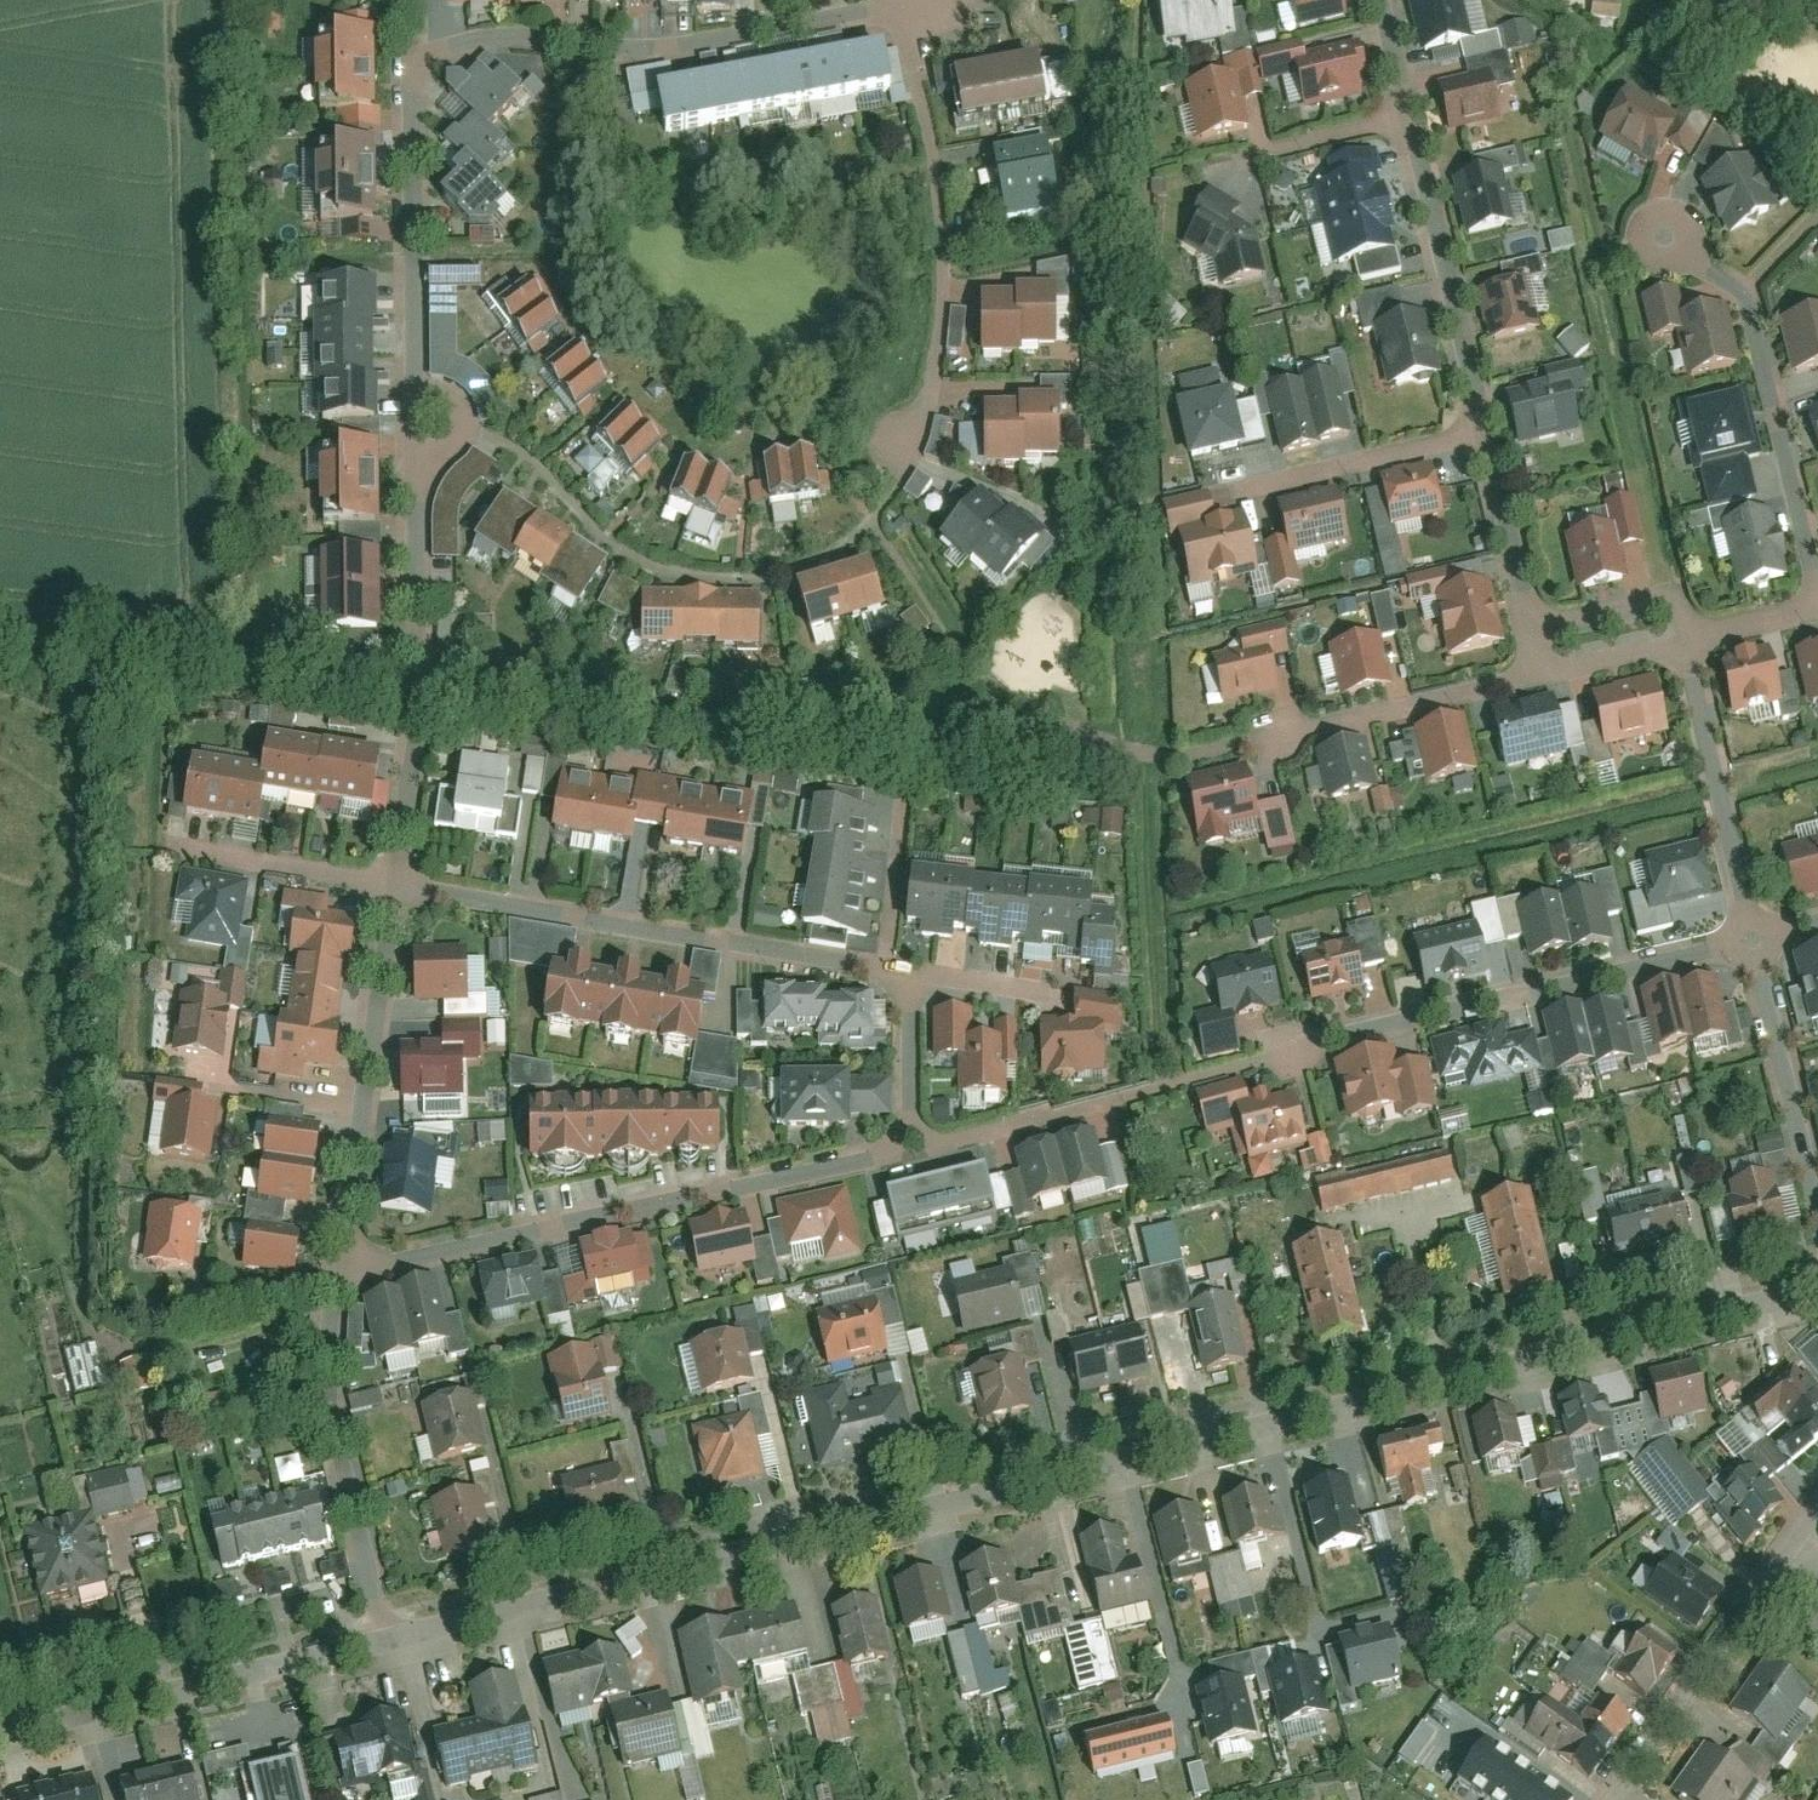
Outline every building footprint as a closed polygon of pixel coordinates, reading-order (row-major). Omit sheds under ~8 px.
[(662,6),(692,4),(693,9),(734,8),(733,0),(661,0),(662,6)] [(1166,40),(1236,27),(1231,0),(1158,0),(1166,40)] [(1297,20),(1346,10),(1344,0),(1292,0),(1297,20)] [(1421,47),(1470,36),(1462,0),(1410,0),(1421,47)] [(1626,0),(1598,0),(1597,13),(1625,15),(1626,0)] [(325,35),(325,71),(381,70),(381,34),(325,35)] [(1302,38),(1253,49),(1261,81),(1297,73),(1304,107),(1363,93),(1358,72),(1367,70),(1360,37),(1305,49),(1302,38)] [(672,59),(626,67),(634,113),(662,108),(665,125),(892,85),(885,42),(675,79),(672,59)] [(1226,73),(1184,81),(1196,135),(1248,123),(1242,95),(1261,91),(1252,49),(1222,55),(1226,73)] [(468,180),(449,198),(480,231),(514,199),(492,176),(520,150),(500,129),(533,98),(489,52),(452,87),(479,116),(452,142),(471,162),(460,172),(468,180)] [(1046,55),(1018,60),(1027,108),(1055,102),(1046,55)] [(1018,60),(990,66),(999,113),(1027,108),(1018,60)] [(990,66),(962,71),(970,118),(999,113),(990,66)] [(1491,67),(1439,79),(1450,126),(1502,114),(1491,67)] [(325,71),(326,107),(382,106),(381,70),(325,71)] [(1653,161),(1683,108),(1630,78),(1600,131),(1653,161)] [(1779,203),(1752,150),(1741,157),(1731,131),(1713,123),(1694,156),(1719,169),(1703,177),(1730,229),(1779,203)] [(1050,139),(994,150),(1001,187),(1057,175),(1050,139)] [(376,140),(319,141),(321,216),(338,216),(339,236),(378,235),(376,140)] [(1333,178),(1315,182),(1333,261),(1353,256),(1358,278),(1401,268),(1374,147),(1329,157),(1333,178)] [(1502,165),(1455,176),(1469,231),(1515,220),(1502,165)] [(1057,175),(1001,187),(1009,223),(1065,212),(1057,175)] [(1197,219),(1185,240),(1216,258),(1220,283),(1267,272),(1258,227),(1234,214),(1241,201),(1208,183),(1190,215),(1197,219)] [(1555,247),(1579,243),(1576,225),(1552,229),(1555,247)] [(984,294),(984,353),(1028,353),(1028,343),(1064,342),(1063,260),(1036,260),(1036,280),(1020,280),(1020,294),(984,294)] [(1530,275),(1477,287),(1489,336),(1542,324),(1530,275)] [(528,278),(498,301),(512,321),(543,298),(528,278)] [(377,279),(325,279),(325,313),(317,314),(318,380),(326,380),(326,417),(379,417),(379,374),(370,374),(370,318),(377,318),(377,279)] [(1740,358),(1728,301),(1686,310),(1680,283),(1643,291),(1652,332),(1680,326),(1689,369),(1740,358)] [(431,286),(431,374),(446,376),(457,381),(467,390),(474,400),(476,410),(477,418),(503,418),(502,402),(498,390),(492,379),(483,368),(472,360),(458,355),(459,286),(431,286)] [(1397,286),(1357,295),(1365,328),(1374,326),(1387,386),(1441,374),(1427,311),(1404,316),(1397,286)] [(543,298),(512,321),(527,340),(557,317),(543,298)] [(1781,315),(1792,367),(1817,362),(1817,308),(1781,315)] [(1577,322),(1560,336),(1576,356),(1593,342),(1577,322)] [(286,361),(285,339),(269,340),(271,362),(286,361)] [(574,344),(547,367),(562,385),(589,362),(574,344)] [(1547,381),(1507,391),(1519,440),(1578,425),(1569,385),(1586,381),(1580,356),(1543,366),(1547,381)] [(589,362),(562,385),(577,403),(604,381),(589,362)] [(1185,398),(1176,400),(1189,456),(1246,443),(1233,385),(1223,387),(1218,367),(1179,376),(1185,398)] [(1350,433),(1334,368),(1300,377),(1316,441),(1350,433)] [(988,404),(990,466),(1028,465),(1028,455),(1064,454),(1062,396),(1072,396),(1071,373),(1041,375),(1041,388),(1023,389),(1024,402),(988,404)] [(1316,441),(1300,377),(1267,385),(1282,449),(1316,441)] [(1765,454),(1747,383),(1678,400),(1694,465),(1701,464),(1711,504),(1754,493),(1746,458),(1765,454)] [(1807,409),(1817,436),(1817,405),(1807,409)] [(641,424),(623,406),(596,433),(614,451),(641,424)] [(946,453),(951,413),(936,411),(930,451),(946,453)] [(659,442),(641,424),(614,451),(632,469),(659,442)] [(323,484),(380,484),(379,445),(322,445),(323,484)] [(432,523),(433,554),(460,554),(459,511),(462,501),(466,492),(474,484),(481,476),(494,485),(508,467),(472,445),(468,455),(458,462),(450,469),(443,479),(437,487),(434,499),(432,509),(432,523)] [(814,452),(790,455),(797,498),(821,495),(814,452)] [(790,455),(767,459),(774,502),(797,498),(790,455)] [(714,470),(689,462),(677,497),(702,506),(714,470)] [(1433,463),(1382,474),(1393,523),(1444,512),(1433,463)] [(925,496),(935,473),(919,466),(909,489),(925,496)] [(738,478),(714,470),(702,506),(727,514),(738,478)] [(323,523),(380,523),(380,484),(323,484),(323,523)] [(1287,536),(1265,541),(1275,587),(1301,581),(1295,550),(1348,538),(1336,485),(1279,498),(1287,536)] [(1210,486),(1161,497),(1169,527),(1177,525),(1190,582),(1258,567),(1244,508),(1216,514),(1210,486)] [(1610,520),(1566,530),(1578,585),(1625,575),(1618,543),(1641,538),(1630,492),(1605,497),(1610,520)] [(987,496),(943,538),(971,566),(979,559),(1006,588),(1050,547),(1020,515),(1013,522),(987,496)] [(509,499),(483,543),(521,566),(526,558),(560,578),(553,589),(585,608),(613,560),(509,499)] [(1789,574),(1773,508),(1723,520),(1739,586),(1789,574)] [(325,555),(325,593),(380,593),(380,555),(325,555)] [(831,572),(844,617),(878,607),(866,563),(831,572)] [(1455,565),(1399,578),(1405,603),(1437,595),(1450,651),(1505,638),(1491,576),(1459,584),(1455,565)] [(796,582),(809,627),(844,617),(831,572),(796,582)] [(1385,632),(1402,628),(1393,589),(1376,593),(1385,632)] [(325,593),(325,631),(381,631),(380,593),(325,593)] [(646,594),(646,646),(684,646),(685,594),(646,594)] [(685,594),(684,646),(723,646),(723,594),(685,594)] [(723,594),(723,646),(761,647),(762,594),(723,594)] [(1243,645),(1213,651),(1223,698),(1279,686),(1271,653),(1289,650),(1282,618),(1239,628),(1243,645)] [(1379,632),(1331,643),(1342,692),(1390,682),(1379,632)] [(1796,647),(1810,701),(1817,699),(1817,641),(1796,647)] [(1768,642),(1717,655),(1732,711),(1783,698),(1768,642)] [(1656,674),(1593,690),(1599,716),(1581,720),(1592,764),(1614,758),(1610,742),(1669,727),(1656,674)] [(1554,693),(1495,706),(1508,763),(1567,749),(1554,693)] [(1477,767),(1463,712),(1414,724),(1428,779),(1477,767)] [(193,762),(187,813),(262,823),(266,790),(380,804),(387,750),(264,735),(259,771),(193,762)] [(1367,737),(1317,748),(1327,796),(1378,786),(1367,737)] [(543,791),(547,758),(525,755),(520,788),(543,791)] [(489,762),(459,757),(450,814),(480,819),(489,762)] [(519,767),(489,762),(480,819),(509,824),(519,767)] [(1248,763),(1186,776),(1200,844),(1228,838),(1225,824),(1257,817),(1264,849),(1296,842),(1285,795),(1256,801),(1248,763)] [(637,783),(565,770),(554,831),(640,846),(643,827),(671,833),(669,845),(750,859),(762,795),(639,772),(637,783)] [(1406,786),(1377,787),(1378,808),(1407,807),(1406,786)] [(859,808),(812,801),(807,836),(824,839),(810,926),(854,933),(867,844),(854,842),(859,808)] [(1782,844),(1795,897),(1817,891),(1817,834),(1782,844)] [(1714,893),(1701,836),(1647,848),(1655,884),(1631,889),(1640,929),(1674,922),(1670,903),(1714,893)] [(251,881),(178,868),(173,900),(195,904),(188,941),(239,950),(251,881)] [(987,881),(923,873),(916,924),(974,932),(972,944),(1037,952),(1037,946),(1078,951),(1076,967),(1120,973),(1126,930),(1103,927),(1107,894),(1036,884),(1035,895),(986,888),(987,881)] [(1613,935),(1602,884),(1560,893),(1571,944),(1613,935)] [(332,893),(281,886),(278,909),(295,912),(289,957),(295,958),(288,1014),(281,1013),(276,1049),(263,1047),(260,1071),(301,1077),(302,1061),(336,1065),(355,913),(330,910),(332,893)] [(1571,944),(1560,893),(1518,903),(1529,954),(1571,944)] [(1490,970),(1479,922),(1416,936),(1427,984),(1490,970)] [(494,961),(513,961),(512,938),(494,939),(494,961)] [(1353,939),(1301,952),(1312,997),(1364,984),(1353,939)] [(467,943),(412,945),(413,999),(468,998),(467,943)] [(1790,988),(1801,1026),(1817,1021),(1817,945),(1795,952),(1804,984),(1790,988)] [(1280,1002),(1269,949),(1213,961),(1223,1006),(1194,1012),(1203,1054),(1241,1046),(1234,1012),(1280,1002)] [(550,964),(541,1021),(592,1029),(601,972),(550,964)] [(601,972),(592,1029),(643,1037),(652,980),(601,972)] [(1732,1034),(1717,973),(1680,983),(1679,977),(1643,986),(1658,1045),(1693,1036),(1695,1043),(1732,1034)] [(652,980),(643,1037),(694,1045),(703,988),(652,980)] [(797,981),(760,982),(762,1031),(801,1030),(801,1024),(816,1024),(817,1045),(843,1045),(843,1049),(886,1048),(886,1030),(873,1031),(872,996),(825,998),(825,987),(797,988),(797,981)] [(230,997),(179,991),(172,1053),(223,1058),(230,997)] [(1070,1023),(1046,1022),(1045,1081),(1090,1083),(1091,1061),(1113,1061),(1114,1029),(1128,1030),(1129,994),(1071,992),(1070,1023)] [(1635,1055),(1621,997),(1581,1006),(1579,1000),(1544,1009),(1559,1068),(1593,1060),(1595,1065),(1635,1055)] [(969,1009),(932,1011),(933,1062),(960,1061),(961,1096),(1012,1095),(1010,1038),(970,1040),(969,1009)] [(1543,1068),(1533,1029),(1506,1036),(1502,1019),(1456,1030),(1457,1036),(1433,1041),(1443,1079),(1466,1073),(1469,1086),(1543,1068)] [(401,1044),(402,1096),(464,1095),(464,1059),(479,1059),(478,1020),(442,1021),(442,1043),(401,1044)] [(1436,1108),(1425,1058),(1397,1065),(1393,1048),(1334,1061),(1347,1119),(1396,1108),(1398,1116),(1436,1108)] [(557,1086),(558,1059),(516,1057),(515,1084),(557,1086)] [(849,1072),(780,1073),(781,1129),(848,1128),(848,1114),(894,1113),(893,1077),(849,1078),(849,1072)] [(1242,1077),(1191,1089),(1202,1137),(1238,1129),(1244,1158),(1252,1157),(1256,1174),(1266,1172),(1261,1152),(1301,1143),(1290,1093),(1267,1098),(1264,1087),(1245,1091),(1242,1077)] [(202,1088),(153,1081),(151,1098),(166,1100),(158,1156),(210,1163),(218,1108),(199,1105),(202,1088)] [(592,1101),(593,1155),(656,1154),(656,1100),(592,1101)] [(656,1100),(656,1154),(720,1153),(719,1100),(656,1100)] [(529,1102),(530,1156),(593,1155),(592,1101),(529,1102)] [(261,1157),(315,1164),(320,1124),(266,1117),(261,1157)] [(478,1121),(478,1142),(500,1143),(500,1121),(478,1121)] [(1020,1167),(1003,1172),(1012,1207),(1015,1217),(1036,1212),(1033,1200),(1106,1180),(1109,1193),(1129,1188),(1117,1141),(1103,1145),(1097,1123),(1014,1145),(1020,1167)] [(1764,1154),(1789,1149),(1784,1129),(1760,1135),(1764,1154)] [(383,1146),(376,1207),(430,1213),(437,1152),(383,1146)] [(1457,1177),(1450,1148),(1315,1179),(1321,1208),(1457,1177)] [(256,1197),(310,1204),(315,1164),(261,1157),(256,1197)] [(889,1202),(874,1205),(882,1239),(1012,1207),(1003,1172),(989,1176),(986,1164),(886,1189),(889,1202)] [(1768,1174),(1731,1183),(1735,1199),(1729,1200),(1738,1237),(1781,1226),(1768,1174)] [(511,1181),(486,1182),(487,1218),(512,1217),(511,1181)] [(847,1184),(777,1198),(787,1245),(822,1237),(827,1257),(861,1250),(847,1184)] [(1543,1235),(1532,1189),(1481,1201),(1492,1247),(1543,1235)] [(1691,1238),(1679,1191),(1642,1201),(1654,1248),(1691,1238)] [(1654,1248),(1642,1201),(1604,1210),(1616,1257),(1654,1248)] [(200,1211),(149,1205),(142,1264),(192,1271),(200,1211)] [(743,1209),(686,1223),(698,1272),(755,1258),(743,1209)] [(301,1228),(247,1221),(241,1267),(295,1274),(301,1228)] [(585,1277),(566,1281),(570,1303),(639,1290),(655,1264),(649,1229),(578,1243),(585,1277)] [(1352,1280),(1340,1233),(1292,1246),(1304,1293),(1352,1280)] [(1553,1282),(1543,1235),(1492,1247),(1503,1293),(1553,1282)] [(1007,1270),(952,1282),(964,1335),(1025,1321),(1019,1292),(1040,1288),(1031,1250),(1003,1256),(1007,1270)] [(535,1253),(478,1266),(488,1313),(545,1300),(535,1253)] [(1249,1358),(1233,1294),(1194,1303),(1183,1260),(1140,1271),(1152,1317),(1191,1307),(1207,1369),(1249,1358)] [(399,1289),(362,1297),(375,1360),(418,1351),(416,1346),(448,1339),(435,1275),(398,1283),(399,1289)] [(1365,1327),(1352,1280),(1304,1293),(1317,1340),(1365,1327)] [(815,1311),(828,1364),(885,1351),(873,1297),(815,1311)] [(738,1332),(689,1342),(700,1393),(752,1381),(746,1354),(763,1351),(752,1302),(733,1306),(738,1332)] [(1056,1339),(1068,1337),(1065,1311),(1053,1312),(1056,1339)] [(1137,1323),(1103,1332),(1116,1383),(1150,1375),(1137,1323)] [(1103,1332),(1070,1340),(1083,1391),(1116,1383),(1103,1332)] [(614,1339),(545,1355),(561,1425),(611,1413),(601,1372),(620,1367),(614,1339)] [(101,1343),(70,1348),(78,1391),(108,1386),(101,1343)] [(153,1354),(122,1361),(129,1393),(160,1386),(153,1354)] [(1034,1406),(1020,1356),(970,1370),(984,1420),(1034,1406)] [(1694,1359),(1650,1370),(1662,1418),(1706,1408),(1694,1359)] [(1797,1459),(1817,1439),(1817,1384),(1796,1361),(1746,1407),(1769,1431),(1788,1414),(1801,1428),(1783,1444),(1797,1459)] [(845,1379),(798,1390),(817,1470),(914,1447),(899,1387),(850,1399),(845,1379)] [(1601,1387),(1559,1398),(1573,1447),(1615,1435),(1601,1387)] [(355,1415),(385,1407),(381,1389),(351,1397),(355,1415)] [(472,1393),(420,1405),(433,1461),(485,1449),(472,1393)] [(744,1417),(692,1428),(703,1478),(713,1476),(716,1489),(762,1480),(754,1440),(770,1437),(761,1394),(740,1398),(744,1417)] [(1513,1406),(1473,1417),(1484,1459),(1524,1449),(1513,1406)] [(1436,1428),(1375,1444),(1385,1483),(1398,1479),(1405,1508),(1428,1502),(1420,1472),(1430,1469),(1426,1453),(1441,1449),(1436,1428)] [(1551,1438),(1530,1444),(1541,1480),(1561,1474),(1551,1438)] [(1664,1440),(1629,1466),(1674,1526),(1709,1500),(1664,1440)] [(614,1466),(563,1476),(572,1525),(628,1515),(621,1480),(634,1477),(627,1443),(611,1446),(614,1466)] [(1462,1450),(1445,1450),(1445,1466),(1461,1466),(1462,1450)] [(1718,1508),(1749,1546),(1771,1529),(1766,1523),(1788,1506),(1755,1465),(1726,1488),(1733,1496),(1718,1508)] [(1460,1491),(1471,1488),(1465,1466),(1454,1469),(1460,1491)] [(129,1470),(91,1478),(97,1509),(136,1502),(129,1470)] [(473,1490),(430,1500),(447,1570),(496,1558),(484,1507),(496,1504),(488,1471),(470,1476),(473,1490)] [(335,1540),(321,1480),(285,1488),(299,1548),(335,1540)] [(1349,1480),(1303,1491),(1318,1554),(1365,1542),(1349,1480)] [(299,1548),(285,1488),(250,1497),(263,1556),(299,1548)] [(1265,1491),(1225,1500),(1235,1545),(1285,1533),(1279,1508),(1270,1510),(1265,1491)] [(263,1556),(250,1497),(214,1505),(228,1565),(263,1556)] [(1201,1507),(1153,1519),(1166,1569),(1207,1558),(1219,1607),(1252,1599),(1240,1551),(1214,1558),(1201,1507)] [(97,1509),(30,1522),(43,1590),(110,1578),(97,1509)] [(1119,1527),(1081,1536),(1099,1614),(1148,1603),(1137,1556),(1126,1558),(1119,1527)] [(1692,1547),(1666,1530),(1655,1546),(1671,1556),(1644,1596),(1694,1630),(1722,1589),(1682,1562),(1692,1547)] [(1008,1554),(961,1565),(973,1618),(1020,1607),(1015,1587),(1008,1554)] [(940,1571),(896,1581),(907,1630),(951,1621),(940,1571)] [(1031,1583),(1015,1587),(1020,1607),(1028,1638),(1074,1627),(1059,1571),(1030,1578),(1031,1583)] [(890,1656),(875,1597),(830,1608),(845,1667),(890,1656)] [(794,1604),(675,1634),(692,1701),(747,1688),(743,1673),(807,1657),(794,1604)] [(639,1636),(651,1631),(645,1618),(620,1629),(633,1658),(646,1652),(639,1636)] [(1326,1652),(1339,1708),(1358,1704),(1355,1691),(1402,1679),(1389,1626),(1340,1638),(1342,1648),(1326,1652)] [(1685,1650),(1649,1626),(1615,1675),(1651,1699),(1685,1650)] [(626,1699),(614,1647),(579,1656),(592,1707),(626,1699)] [(1214,1683),(1195,1687),(1210,1746),(1257,1735),(1243,1677),(1255,1674),(1250,1652),(1209,1662),(1214,1683)] [(592,1707),(579,1656),(545,1664),(557,1715),(592,1707)] [(1316,1659),(1268,1671),(1280,1725),(1329,1714),(1316,1659)] [(1810,1689),(1763,1660),(1729,1713),(1777,1743),(1810,1689)] [(850,1740),(831,1664),(803,1671),(821,1747),(850,1740)] [(479,1720),(436,1731),(450,1785),(542,1760),(519,1671),(470,1683),(479,1720)] [(611,1710),(625,1768),(684,1753),(670,1696),(611,1710)] [(1596,1776),(1631,1720),(1597,1699),(1585,1719),(1550,1697),(1528,1734),(1596,1776)] [(361,1732),(337,1738),(349,1782),(416,1765),(402,1712),(359,1724),(361,1732)] [(1098,1777),(1192,1759),(1184,1716),(1090,1734),(1098,1777)] [(1487,1741),(1458,1781),(1484,1799),(1571,1799),(1487,1741)] [(1679,1797),(1683,1799),(1744,1799),(1757,1780),(1711,1749),(1679,1797)] [(304,1757),(251,1770),(258,1799),(314,1799),(304,1757)] [(1197,1796),(1212,1795),(1209,1763),(1193,1765),(1197,1796)] [(189,1765),(155,1773),(162,1799),(198,1799),(189,1765)] [(155,1773),(120,1782),(125,1799),(162,1799),(155,1773)] [(92,1777),(56,1785),(60,1799),(97,1799),(92,1777)] [(56,1785),(20,1793),(22,1799),(60,1799),(56,1785)]
